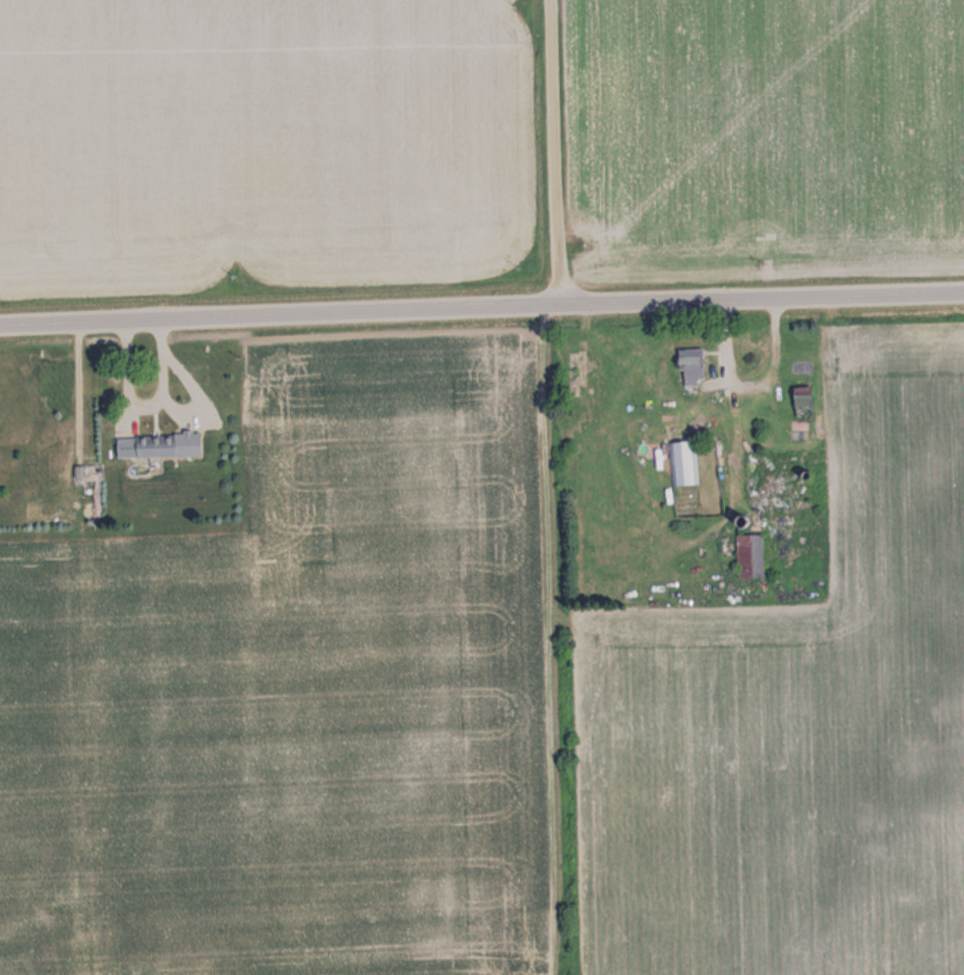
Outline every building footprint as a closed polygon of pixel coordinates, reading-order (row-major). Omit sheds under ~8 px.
[(683,385),(702,385),(702,348),(675,348),(675,369),(683,369),(683,385)] [(810,389),(791,389),(792,417),(811,416),(810,389)] [(176,455),(176,435),(115,435),(115,455),(176,455)] [(697,439),(671,440),(672,484),(698,483),(697,439)] [(763,534),(736,534),(736,578),(763,578),(763,534)]
